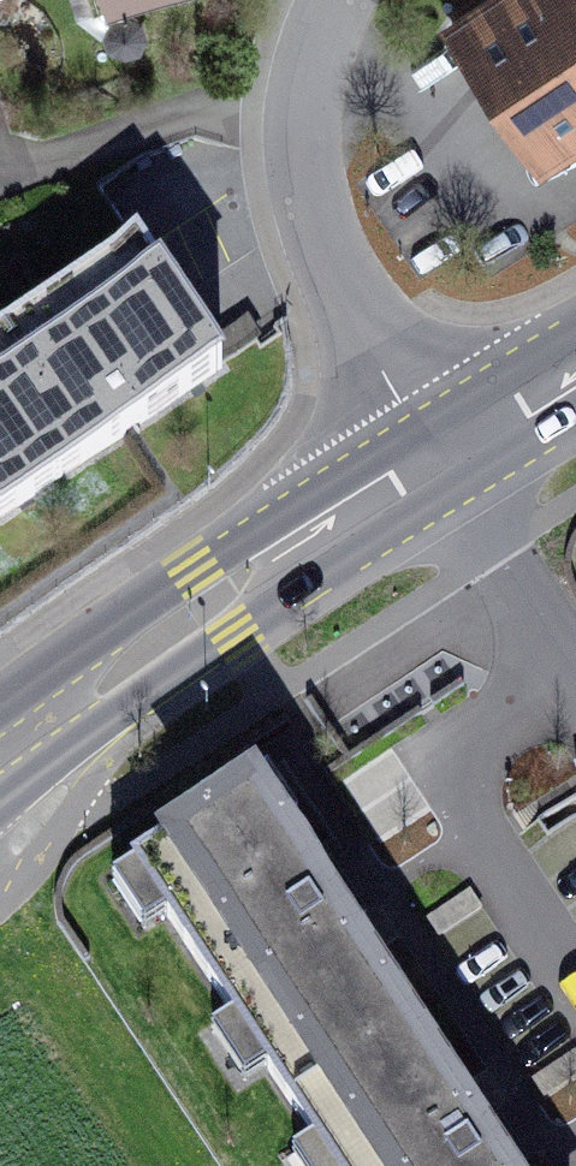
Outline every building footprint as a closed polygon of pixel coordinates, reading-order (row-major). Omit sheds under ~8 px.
[(118,10),(148,0),(115,0),(118,10)] [(575,149),(575,0),(494,0),(448,30),(541,172),(575,149)] [(0,320),(0,485),(216,338),(139,225),(0,320)] [(138,840),(293,1079),(413,1002),(258,763),(138,840)] [(349,1165),(519,1165),(413,1002),(293,1079),(349,1165)]
